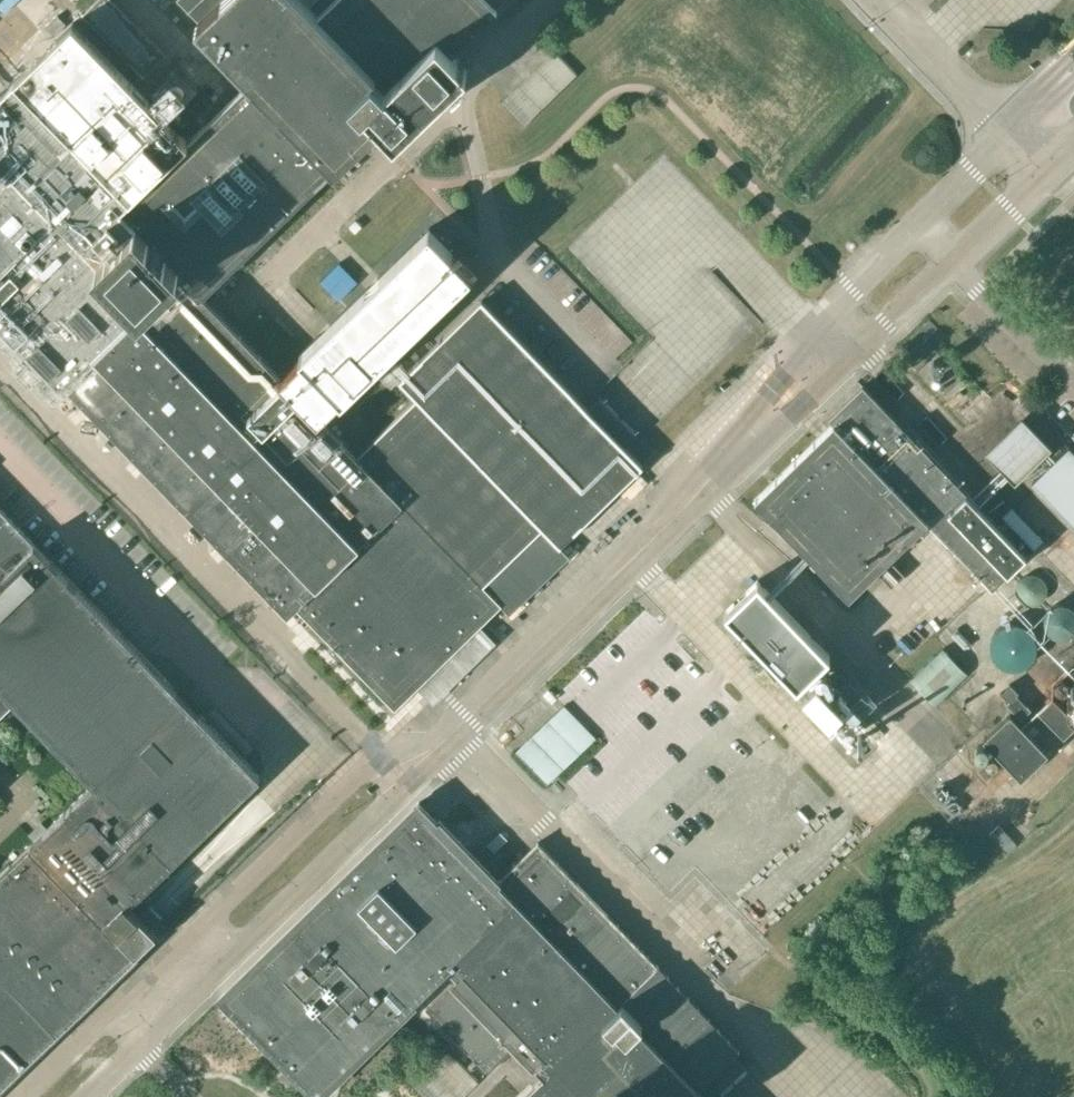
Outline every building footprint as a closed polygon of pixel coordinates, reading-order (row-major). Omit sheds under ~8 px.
[(0,185),(0,327),(59,387),(70,375),(396,709),(644,466),(483,301),(401,382),(418,400),(359,458),(318,416),(469,268),(428,226),(276,374),(201,297),(380,122),(396,138),(467,69),(451,52),(504,0),(338,0),(318,20),(299,0),(176,0),(254,80),(192,141),(70,16),(10,75),(0,84),(0,162),(11,174),(0,185)] [(110,0),(97,0),(81,15),(141,76),(163,54),(110,0)] [(575,73),(553,50),(501,101),(523,124),(575,73)] [(1026,556),(964,491),(862,385),(827,419),(832,424),(753,500),(848,598),(926,522),(992,589),(1026,556)] [(1021,417),(985,451),(1014,481),(1050,447),(1021,417)] [(1067,446),(1034,479),(1073,520),(1073,453),(1067,446)] [(140,954),(138,952),(157,934),(151,928),(161,918),(149,906),(139,916),(128,904),(260,776),(0,508),(0,715),(13,702),(91,781),(0,871),(0,1089),(140,954)] [(1015,594),(1017,599),(1021,603),(1025,605),(1030,606),(1036,605),(1040,603),(1044,599),(1046,594),(1047,589),(1045,583),(1043,579),(1038,576),(1033,574),(1028,574),(1023,576),(1019,579),(1016,583),(1014,588),(1015,594)] [(830,655),(757,580),(725,611),(798,686),(830,655)] [(1044,614),(1043,619),(1043,625),(1045,630),(1049,634),(1054,637),(1059,638),(1065,638),(1070,636),(1073,633),(1073,609),(1073,607),(1068,604),(1062,603),(1057,603),(1052,605),(1047,609),(1044,614)] [(1021,623),(1015,622),(1009,622),(1002,624),(997,628),(993,633),(990,639),(989,645),(990,652),(993,658),(996,663),(1002,667),(1008,669),(1014,669),(1021,668),(1026,665),(1031,661),(1035,656),(1036,649),(1037,643),(1035,637),(1032,631),(1027,627),(1021,623)] [(931,709),(966,677),(944,653),(909,685),(931,709)] [(1073,679),(1072,679),(1071,678),(1069,679),(1067,679),(1066,681),(1065,682),(1065,684),(1065,685),(1065,687),(1066,689),(1068,690),(1069,690),(1071,691),(1073,690),(1073,679)] [(1010,683),(1000,693),(1008,700),(1006,703),(1021,717),(1030,708),(1016,694),(1018,692),(1010,683)] [(1073,728),(1073,720),(1052,697),(1037,712),(1063,739),(1073,728)] [(515,751),(546,784),(595,738),(564,705),(515,751)] [(1020,779),(1047,754),(1009,713),(982,739),(1020,779)] [(984,754),(984,752),(984,751),(983,749),(983,748),(982,747),(980,746),(979,745),(978,745),(976,745),(975,745),(973,746),(972,747),(971,748),(970,750),(970,751),(970,752),(970,754),(971,755),(972,757),(973,758),(974,758),(976,759),(977,759),(979,759),(980,758),(981,757),(982,756),(983,755),(984,754)] [(985,763),(985,764),(985,766),(986,767),(987,768),(989,769),(990,770),(992,770),(993,770),(995,769),(996,768),(997,767),(997,765),(997,763),(997,762),(996,760),(995,759),(994,758),(993,758),(991,758),(989,758),(988,759),(987,760),(986,761),(985,763)] [(658,966),(537,841),(501,878),(442,817),(440,819),(421,799),(414,806),(417,809),(224,995),(290,1063),(318,1092),(448,967),(458,977),(452,984),(426,1008),(488,1072),(513,1048),(534,1069),(536,1068),(544,1076),(522,1096),(707,1096),(699,1089),(741,1049),(659,964),(658,966)] [(478,1082),(447,1050),(411,1085),(423,1096),(463,1096),(478,1082)]
